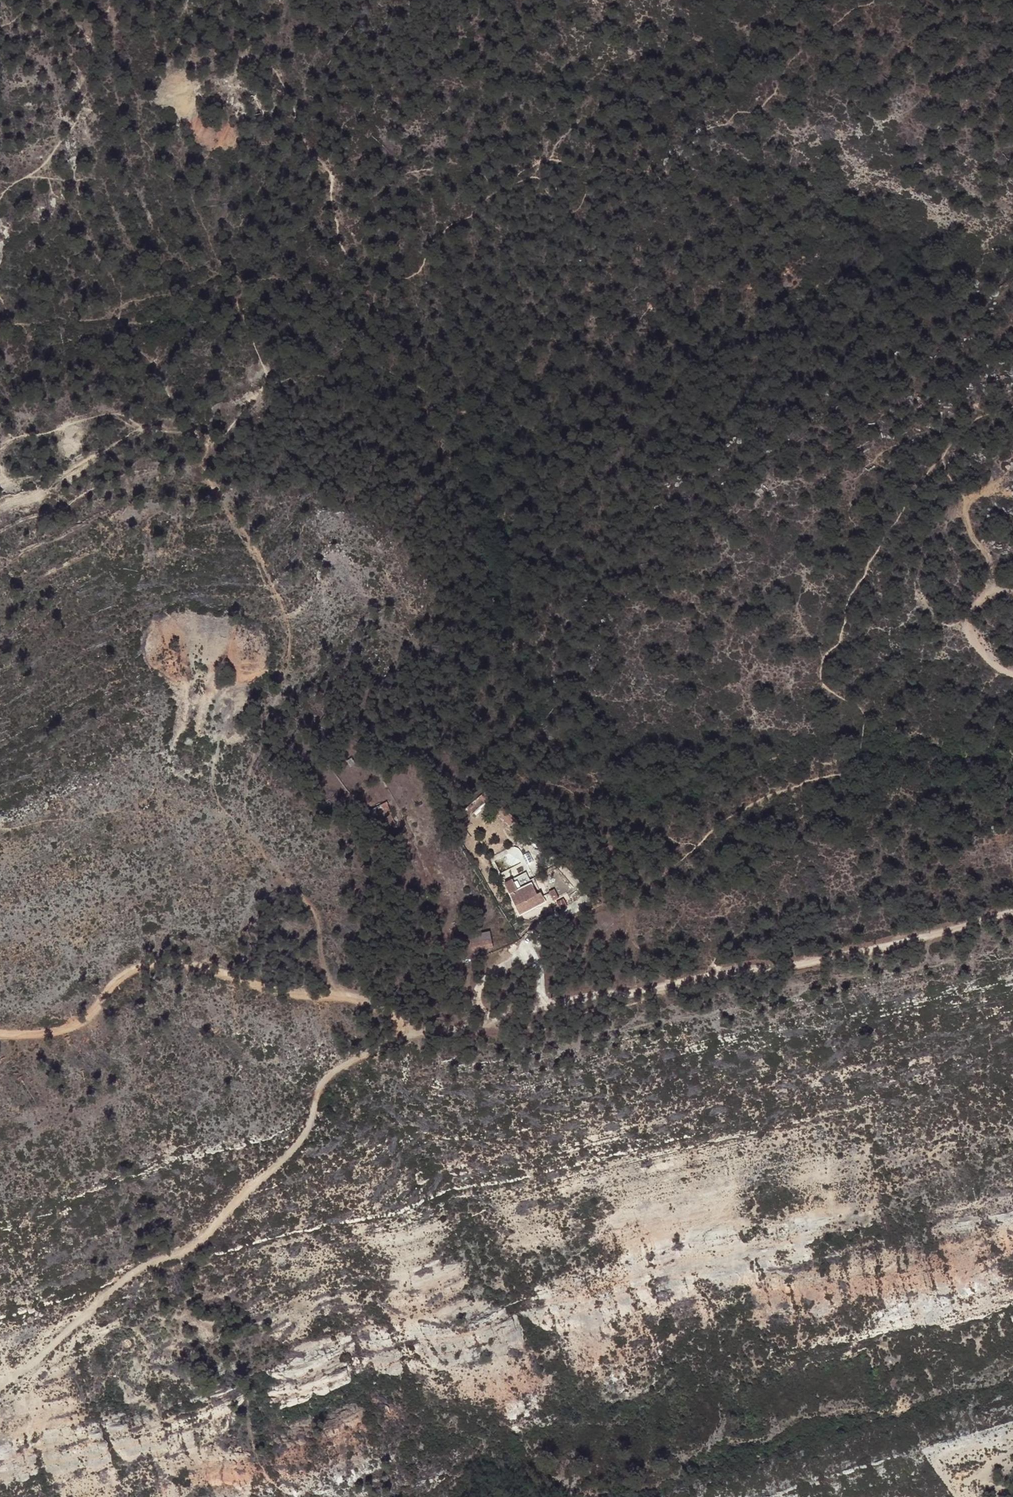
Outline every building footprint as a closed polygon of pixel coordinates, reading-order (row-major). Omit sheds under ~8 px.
[(385,804),(366,814),(372,826),(391,816),(385,804)] [(507,894),(518,917),(545,903),(539,892),(535,894),(530,883),(529,883),(524,874),(503,884),(508,894),(507,894)] [(491,949),(489,933),(468,937),(470,952),(491,949)]
